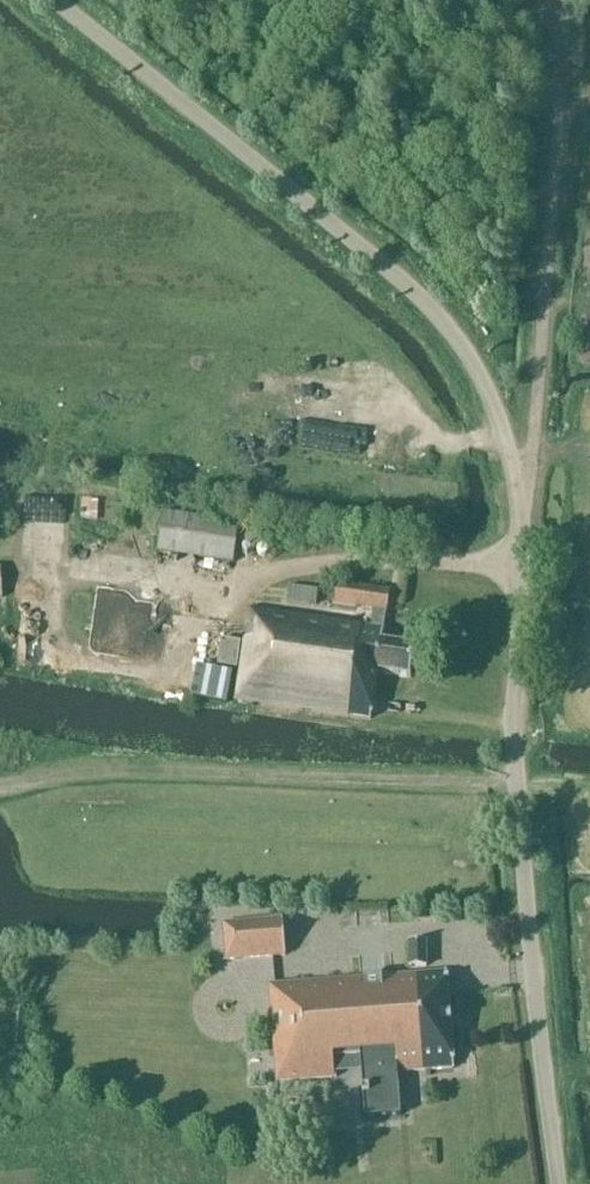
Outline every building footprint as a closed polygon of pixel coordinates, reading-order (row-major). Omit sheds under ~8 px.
[(354,367),(327,367),(327,377),(353,378),(354,367)] [(74,496),(73,511),(91,512),(91,496),(74,496)] [(238,525),(162,514),(156,553),(232,564),(238,525)] [(387,612),(389,593),(335,585),(332,605),(371,610),(369,626),(247,610),(235,702),(369,720),(377,674),(411,679),(415,650),(382,645),(384,630),(382,630),(385,612),(387,612)] [(318,591),(287,587),(285,602),(316,606),(318,591)] [(146,615),(91,614),(90,654),(156,656),(156,631),(145,630),(146,615)] [(237,669),(240,642),(220,639),(217,666),(237,669)] [(282,920),(224,925),(226,961),(285,957),(282,920)] [(407,945),(409,976),(426,975),(424,944),(407,945)] [(276,1083),(391,1074),(454,1069),(446,973),(426,975),(409,976),(268,987),(276,1083)]
